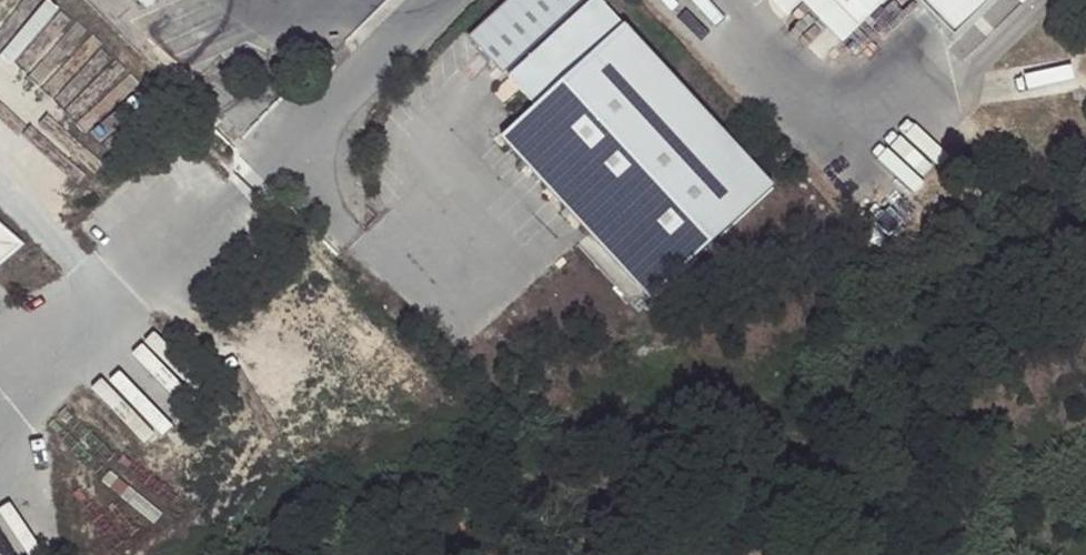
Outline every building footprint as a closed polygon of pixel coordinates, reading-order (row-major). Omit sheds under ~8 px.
[(501,140),(651,302),(773,189),(598,0),(593,0),(509,78),(536,108),(501,140)] [(827,0),(804,0),(801,4),(841,45),(856,30),(827,0)] [(856,30),(887,0),(827,0),(856,30)] [(952,44),(997,0),(909,0),(952,44)] [(317,60),(324,67),(335,56),(328,49),(317,60)]
